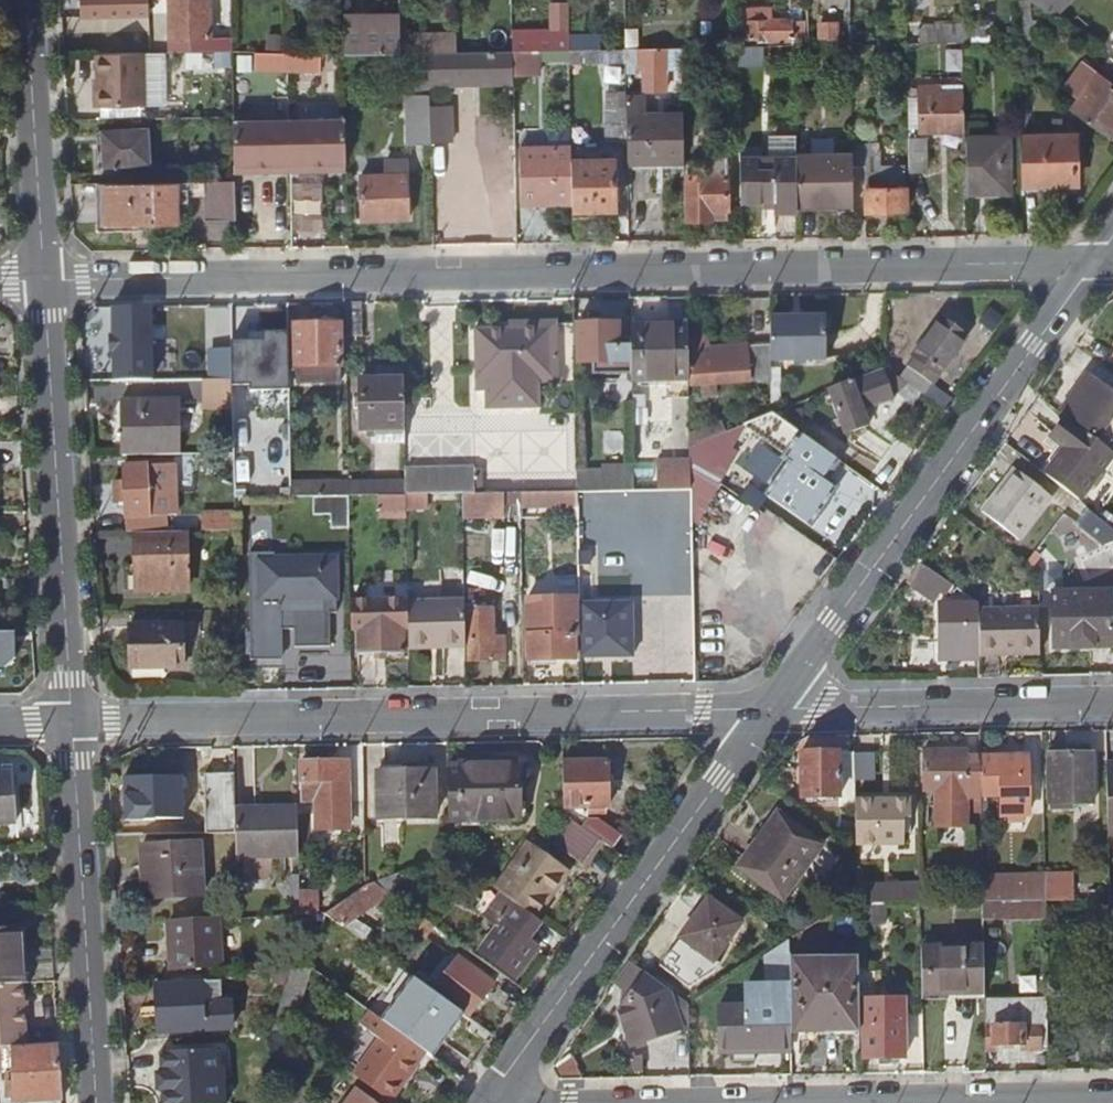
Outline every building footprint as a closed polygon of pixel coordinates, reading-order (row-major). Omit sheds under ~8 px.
[(81,17),(97,18),(97,14),(160,13),(160,0),(80,0),(81,17)] [(231,52),(230,40),(209,41),(208,0),(169,0),(170,54),(216,53),(231,52)] [(849,22),(848,0),(824,0),(825,23),(849,22)] [(1018,44),(1028,44),(1029,0),(1017,0),(1018,44)] [(398,4),(399,24),(399,45),(415,45),(415,4),(398,4)] [(739,14),(740,25),(764,25),(764,14),(739,14)] [(764,25),(740,25),(741,42),(744,41),(744,43),(799,43),(799,27),(789,28),(788,23),(764,25)] [(343,26),(343,56),(399,55),(399,45),(399,24),(343,26)] [(961,27),(962,45),(991,44),(991,26),(961,25),(961,27)] [(947,28),(947,45),(962,45),(961,27),(947,28)] [(805,28),(806,45),(815,44),(815,29),(805,28)] [(820,44),(849,43),(849,28),(821,28),(820,44)] [(905,28),(905,45),(919,45),(918,28),(905,28)] [(511,53),(536,53),(567,53),(567,32),(511,32),(511,53)] [(266,33),(266,50),(322,51),(322,35),(266,33)] [(623,33),(623,51),(636,51),(636,33),(623,33)] [(399,55),(428,55),(428,46),(415,45),(399,45),(399,55)] [(759,48),(736,48),(736,67),(759,66),(759,48)] [(703,49),(679,50),(680,61),(703,61),(703,49)] [(680,61),(679,50),(636,51),(636,70),(639,70),(640,92),(663,93),(663,70),(680,69),(680,61)] [(623,51),(567,53),(568,64),(623,64),(623,51)] [(232,64),(232,58),(231,52),(216,53),(218,73),(232,73),(232,64)] [(455,55),(428,55),(429,79),(465,79),(464,87),(475,86),(474,79),(508,78),(508,53),(455,55)] [(536,53),(511,53),(511,78),(536,77),(536,53)] [(144,54),(97,55),(98,108),(145,107),(144,54)] [(321,57),(288,58),(288,76),(321,75),(321,57)] [(288,76),(288,58),(255,58),(255,76),(288,76)] [(1070,112),(1109,140),(1112,135),(1112,61),(1110,58),(1097,75),(1081,64),(1062,90),(1078,101),(1070,112)] [(920,133),(963,132),(962,93),(919,92),(919,97),(910,97),(910,128),(920,128),(920,133)] [(586,100),(588,145),(601,145),(600,100),(586,100)] [(218,118),(232,118),(232,102),(218,102),(218,108),(218,118)] [(429,113),(429,123),(445,123),(444,107),(429,107),(429,113)] [(201,109),(201,119),(218,118),(218,108),(201,109)] [(625,144),(624,117),(624,109),(605,109),(605,145),(625,144)] [(415,159),(430,159),(429,123),(429,113),(414,113),(415,159)] [(625,164),(681,162),(680,116),(624,117),(625,144),(625,164)] [(315,165),(345,165),(345,120),(288,122),(289,173),(316,173),(315,165)] [(263,174),(289,173),(288,122),(232,123),(233,168),(262,167),(263,174)] [(850,127),(850,151),(865,151),(865,214),(904,212),(903,142),(878,141),(877,126),(850,127)] [(101,133),(103,167),(147,167),(146,130),(101,133)] [(966,139),(967,194),(1010,194),(1008,138),(966,139)] [(1019,139),(1020,187),(1076,185),(1075,139),(1019,139)] [(909,142),(909,168),(922,169),(921,142),(909,142)] [(570,205),(569,162),(569,149),(516,150),(519,205),(538,205),(538,199),(558,199),(558,206),(570,205)] [(685,178),(686,222),(705,221),(706,218),(723,218),(721,150),(706,149),(707,177),(685,178)] [(850,156),(794,157),(794,159),(795,205),(851,205),(850,156)] [(795,211),(795,205),(794,159),(738,161),(738,202),(771,202),(771,212),(795,211)] [(570,205),(570,211),(612,210),(612,162),(569,162),(570,205)] [(360,178),(362,220),(408,220),(409,178),(360,178)] [(296,179),(294,202),(321,204),(323,182),(296,179)] [(233,215),(233,183),(203,183),(204,216),(233,215)] [(104,225),(152,224),(174,224),(173,184),(103,185),(104,225)] [(103,185),(93,185),(94,233),(152,231),(152,224),(104,225),(103,185)] [(865,322),(884,321),(883,294),(865,294),(865,322)] [(361,303),(343,303),(344,337),(362,337),(361,303)] [(111,379),(155,380),(158,305),(113,304),(111,379)] [(915,391),(928,401),(982,324),(956,305),(909,371),(906,368),(898,379),(915,391)] [(825,317),(769,318),(770,345),(770,363),(827,362),(825,317)] [(578,328),(577,363),(592,363),(592,376),(631,376),(630,340),(619,340),(619,325),(602,326),(602,321),(588,321),(588,326),(578,328)] [(509,331),(509,328),(475,330),(475,392),(485,393),(485,409),(539,409),(538,383),(557,383),(556,322),(531,322),(532,380),(501,380),(502,374),(477,374),(477,331),(509,331)] [(519,328),(509,328),(509,331),(477,331),(477,374),(502,374),(501,380),(532,380),(531,322),(520,322),(519,328)] [(294,383),(314,384),(314,368),(339,367),(338,325),(293,326),(294,383)] [(631,376),(631,383),(688,381),(687,342),(687,327),(630,329),(630,340),(631,376)] [(687,342),(688,381),(689,390),(771,382),(770,363),(770,345),(709,351),(708,341),(687,342)] [(314,368),(314,384),(339,384),(339,367),(314,368)] [(1066,420),(1100,443),(1112,425),(1112,396),(1078,371),(1053,410),(1066,420)] [(915,391),(898,379),(890,373),(854,388),(851,383),(828,393),(847,439),(870,430),(864,414),(915,391)] [(205,411),(232,410),(231,380),(204,381),(204,402),(205,411)] [(377,446),(404,446),(403,380),(361,381),(363,432),(376,432),(377,446)] [(121,433),(121,458),(180,456),(181,401),(126,402),(125,433),(121,433)] [(840,465),(771,416),(749,426),(793,460),(766,497),(809,528),(834,492),(825,485),(840,465)] [(1079,503),(1112,456),(1112,452),(1100,443),(1066,420),(1050,443),(1057,447),(1040,474),(1079,503)] [(701,439),(703,445),(726,435),(724,429),(701,439)] [(656,463),(657,491),(691,491),(691,462),(656,463)] [(124,534),(133,534),(158,533),(158,516),(174,516),(173,466),(123,467),(123,482),(113,482),(114,503),(124,503),(124,534)] [(405,471),(405,482),(475,481),(474,469),(405,471)] [(980,515),(1019,543),(1050,500),(1013,471),(980,515)] [(405,482),(405,496),(462,495),(476,494),(475,481),(405,482)] [(348,483),(348,497),(363,496),(380,496),(384,496),(385,482),(348,483)] [(384,496),(405,496),(405,482),(385,482),(384,496)] [(607,483),(607,492),(634,491),(634,482),(607,483)] [(292,484),(292,498),(311,497),(348,497),(348,483),(292,484)] [(519,493),(519,505),(576,504),(576,492),(519,493)] [(503,505),(519,505),(519,493),(503,494),(503,505)] [(363,496),(348,497),(348,513),(363,512),(363,496)] [(405,509),(405,496),(384,496),(380,496),(380,510),(405,509)] [(348,497),(311,497),(311,515),(328,515),(329,528),(348,529),(348,513),(348,497)] [(1112,545),(1112,529),(1091,513),(1080,527),(1106,547),(1112,545)] [(234,516),(201,516),(201,532),(234,532),(234,516)] [(188,592),(186,533),(158,533),(133,534),(134,593),(188,592)] [(327,612),(333,612),(333,558),(272,558),(272,552),(247,552),(247,659),(279,659),(279,628),(291,628),(291,645),(327,645),(327,612)] [(951,586),(924,567),(910,586),(933,602),(941,592),(946,595),(946,593),(951,586)] [(962,602),(966,597),(951,586),(946,593),(950,596),(952,595),(962,602)] [(1054,650),(1112,650),(1112,618),(1112,593),(1052,594),(1054,650)] [(554,660),(579,659),(578,604),(578,597),(527,598),(529,664),(554,664),(554,660)] [(464,649),(463,600),(407,602),(407,630),(408,647),(439,647),(439,649),(464,649)] [(407,602),(349,603),(350,633),(356,633),(357,656),(404,654),(402,631),(407,630),(407,602)] [(578,604),(579,659),(579,668),(594,667),(595,659),(630,659),(629,610),(592,611),(593,604),(578,604)] [(945,660),(978,660),(978,656),(978,611),(978,605),(940,607),(940,649),(955,650),(955,654),(947,654),(945,660)] [(468,611),(469,662),(502,661),(502,640),(492,640),(491,610),(468,611)] [(978,611),(978,656),(1039,656),(1038,610),(978,611)] [(130,626),(130,670),(185,669),(184,626),(130,626)] [(5,669),(15,659),(15,634),(0,634),(0,669),(5,669)] [(1095,732),(1069,733),(1069,747),(1095,746),(1095,732)] [(971,816),(982,816),(982,801),(982,798),(981,758),(970,759),(969,753),(926,754),(926,794),(939,793),(940,829),(971,829),(971,816)] [(856,802),(855,756),(841,757),(841,754),(801,755),(803,798),(806,798),(806,803),(814,804),(814,799),(841,798),(841,809),(856,809),(856,802)] [(1075,798),(1076,805),(1095,806),(1093,755),(1050,756),(1051,799),(1075,798)] [(981,758),(982,798),(1003,798),(1004,816),(1029,815),(1029,779),(1022,779),(1022,758),(981,758)] [(294,764),(295,803),(314,802),(315,829),(348,828),(345,762),(294,764)] [(561,763),(563,809),(587,809),(587,815),(605,814),(604,808),(609,807),(609,763),(561,763)] [(448,765),(449,821),(520,819),(519,764),(448,765)] [(204,771),(206,832),(235,830),(235,811),(233,771),(204,771)] [(378,773),(379,820),(435,818),(434,772),(378,773)] [(15,822),(12,775),(0,775),(0,822),(15,822)] [(145,787),(147,820),(157,819),(155,786),(145,787)] [(147,829),(147,820),(145,787),(127,789),(129,829),(147,829)] [(1076,810),(1076,805),(1075,798),(1051,799),(1051,811),(1076,810)] [(856,802),(856,809),(857,847),(906,846),(905,837),(912,836),(912,820),(911,801),(856,802)] [(235,811),(235,830),(236,859),(297,858),(295,812),(235,811)] [(768,841),(745,872),(784,901),(824,847),(779,813),(762,837),(768,841)] [(599,840),(583,828),(569,819),(552,844),(580,866),(599,840)] [(599,840),(612,849),(622,836),(600,821),(589,819),(583,828),(599,840)] [(527,844),(495,888),(502,893),(533,915),(565,872),(527,844)] [(150,865),(152,897),(203,894),(201,846),(143,848),(144,867),(150,865)] [(921,887),(921,904),(951,904),(950,882),(921,883),(921,887)] [(366,887),(326,916),(343,928),(366,944),(374,933),(353,919),(392,895),(377,884),(366,887)] [(1076,885),(1076,902),(1110,901),(1109,884),(1076,885)] [(1017,886),(984,887),(984,903),(1018,903),(1017,886)] [(921,904),(921,887),(872,888),(872,906),(921,904)] [(298,893),(299,916),(318,916),(316,892),(298,893)] [(538,918),(533,915),(502,893),(487,914),(500,924),(481,951),(516,978),(541,945),(525,935),(538,918)] [(682,938),(715,962),(744,924),(710,900),(682,938)] [(218,921),(169,923),(172,968),(220,965),(218,921)] [(22,983),(16,927),(0,928),(0,984),(22,983)] [(922,947),(922,995),(949,993),(948,989),(986,990),(985,945),(922,947)] [(1036,965),(1048,965),(1047,946),(1035,946),(1036,965)] [(444,975),(433,992),(463,1014),(469,1018),(493,982),(457,956),(451,965),(446,961),(440,972),(444,975)] [(792,959),(793,1032),(827,1032),(826,958),(792,959)] [(827,1032),(861,1031),(860,959),(826,958),(827,1032)] [(691,1025),(691,1005),(629,961),(615,981),(625,987),(624,1008),(629,1019),(625,1021),(635,1044),(691,1025)] [(309,970),(292,1032),(307,1042),(325,981),(309,970)] [(432,1058),(463,1014),(433,992),(408,975),(377,1018),(388,1027),(421,1051),(432,1058)] [(22,983),(0,984),(0,1047),(27,1045),(22,983)] [(156,986),(158,1032),(224,1030),(222,983),(156,986)] [(1048,1004),(986,1005),(987,1050),(997,1050),(996,1044),(1022,1043),(1022,1050),(1049,1049),(1048,1004)] [(721,1008),(722,1048),(778,1047),(777,1006),(721,1008)] [(866,1023),(866,1058),(907,1058),(907,1030),(893,1031),(893,1023),(866,1023)] [(421,1051),(388,1027),(379,1039),(413,1063),(421,1051)] [(828,1041),(862,1040),(861,1031),(827,1032),(828,1041)] [(793,1032),(793,1042),(828,1041),(827,1032),(793,1032)] [(353,1075),(391,1102),(406,1082),(402,1079),(413,1063),(379,1039),(353,1075)] [(14,1070),(14,1087),(8,1087),(8,1098),(62,1101),(59,1043),(27,1045),(0,1047),(0,1071),(14,1070)] [(162,1102),(218,1102),(214,1046),(159,1049),(160,1071),(161,1085),(162,1102)] [(391,1102),(353,1075),(348,1071),(343,1076),(358,1087),(347,1102),(393,1102),(391,1102)]
